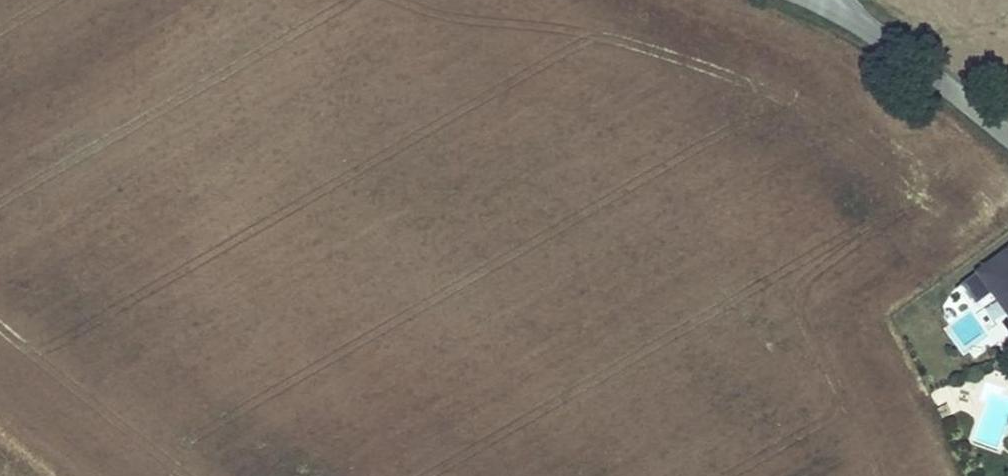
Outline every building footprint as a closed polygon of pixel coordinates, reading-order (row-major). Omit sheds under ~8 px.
[(968,284),(983,305),(999,293),(1007,306),(1007,256),(968,284)]
